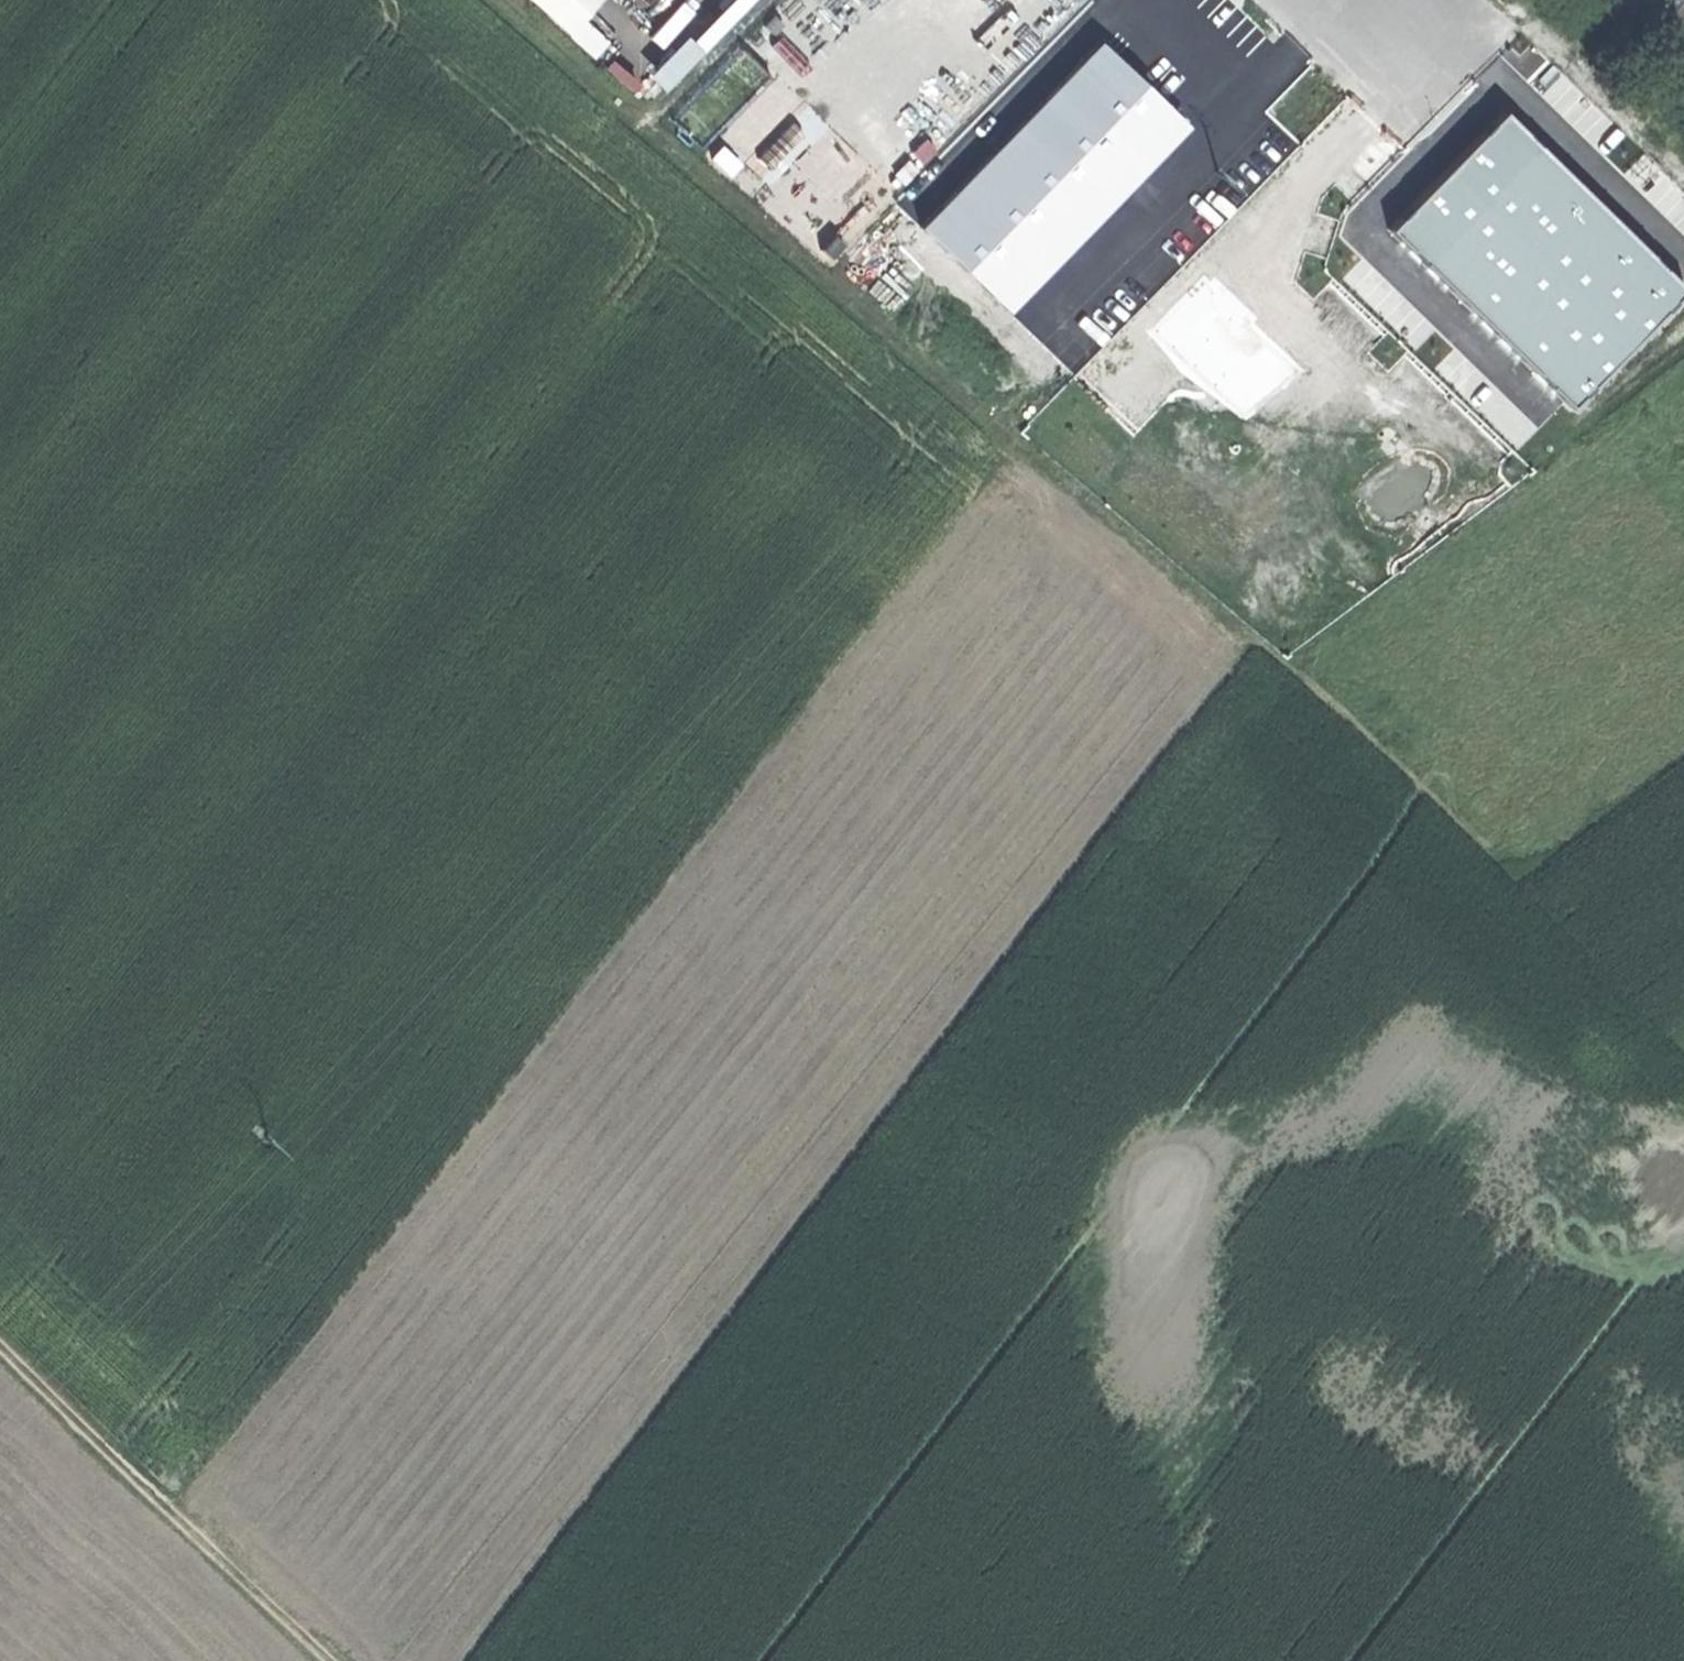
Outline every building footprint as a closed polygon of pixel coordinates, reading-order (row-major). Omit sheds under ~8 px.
[(1564,401),(1676,288),(1496,112),(1385,225),(1564,401)]
